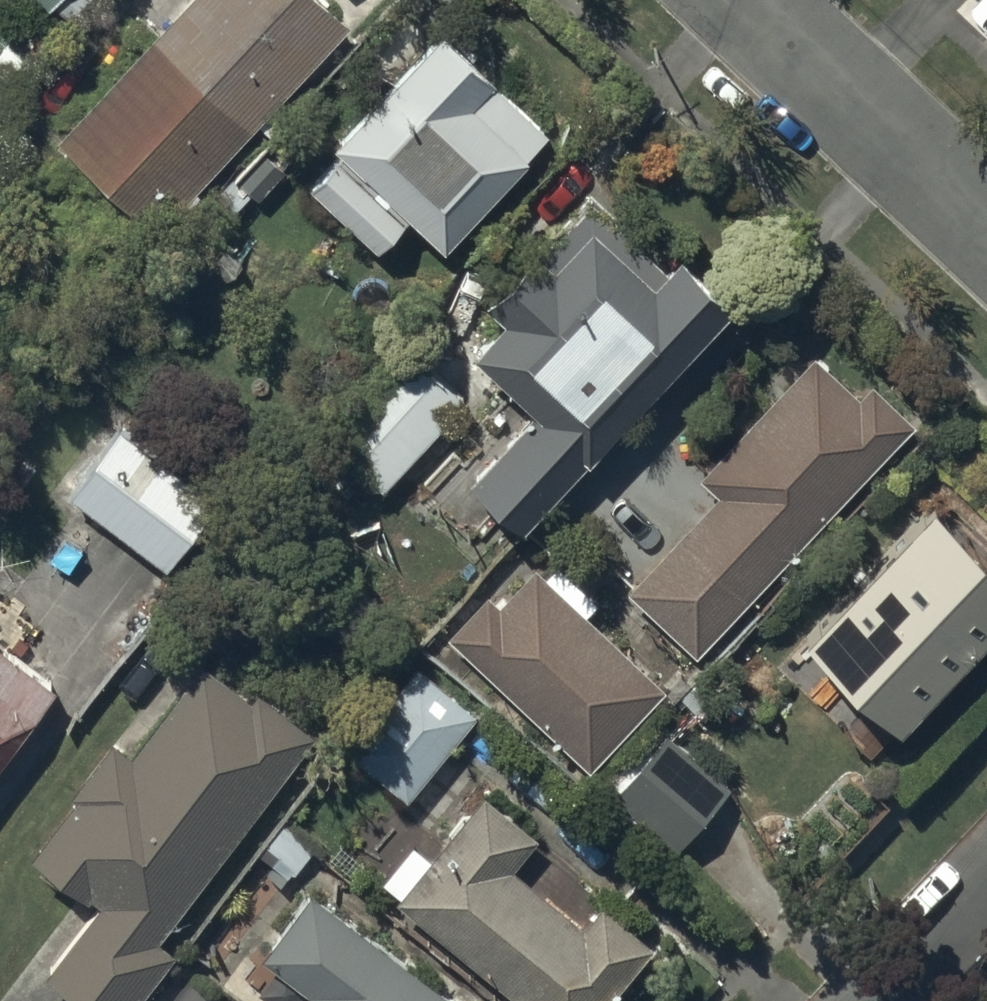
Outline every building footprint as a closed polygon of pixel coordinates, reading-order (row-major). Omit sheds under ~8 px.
[(58,135),(157,227),(350,21),(328,0),(184,0),(58,135)] [(547,129),(441,28),(333,141),(444,246),(527,159),(523,155),(547,129)] [(336,155),(308,185),(377,248),(405,217),(336,155)] [(472,349),(536,410),(472,478),(526,530),(737,302),(680,250),(665,266),(593,199),(545,251),(534,240),(483,295),(504,314),(472,349)] [(465,396),(401,340),(322,431),(386,486),(465,396)] [(817,351),(701,473),(721,492),(628,590),(697,655),(918,422),(873,379),(860,392),(817,351)] [(122,427),(70,494),(169,570),(221,503),(122,427)] [(850,651),(806,698),(869,757),(986,635),(986,546),(938,499),(820,622),(850,651)] [(502,604),(491,593),(451,635),(589,769),(665,690),(538,567),(502,604)] [(55,689),(0,646),(0,761),(55,689)] [(35,855),(91,898),(93,895),(101,901),(47,971),(85,1000),(139,1000),(176,953),(158,939),(316,737),(259,693),(252,701),(204,663),(132,756),(113,741),(76,789),(83,794),(35,855)] [(475,709),(414,663),(347,752),(409,798),(475,709)] [(671,731),(616,792),(677,847),(732,786),(671,731)] [(398,893),(394,897),(517,1000),(605,1000),(652,945),(605,905),(583,931),(509,868),(536,836),(483,792),(430,854),(413,839),(380,878),(398,893)] [(269,949),(317,985),(304,1000),(455,1000),(312,894),(269,949)] [(177,1000),(213,1000),(191,984),(177,1000)]
